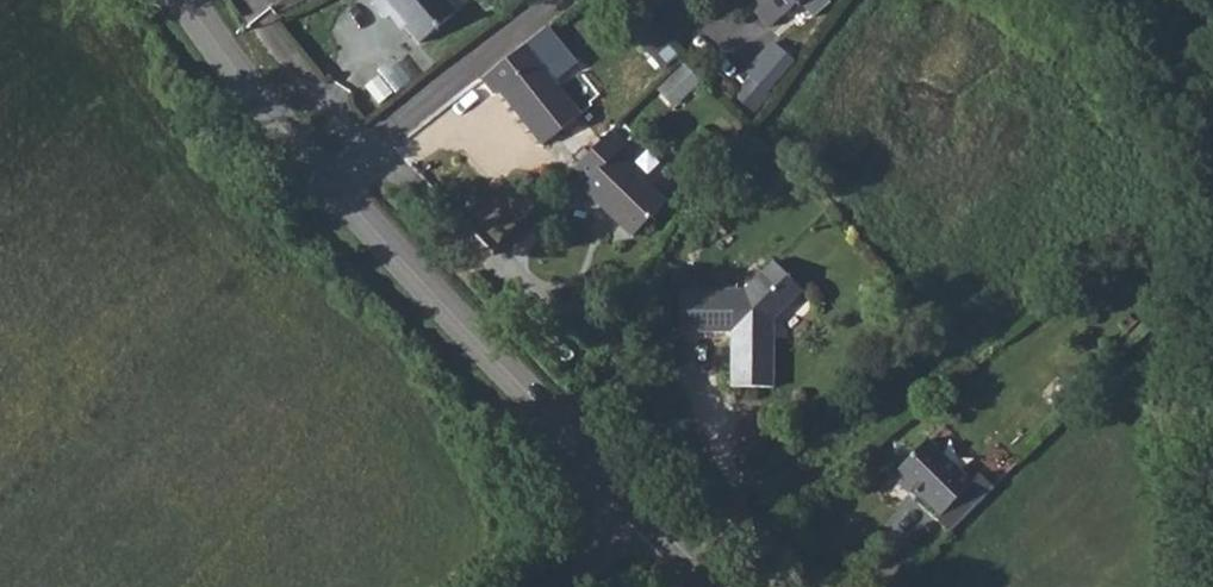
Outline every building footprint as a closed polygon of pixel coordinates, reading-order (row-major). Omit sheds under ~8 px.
[(390,6),(398,0),(422,31),(458,0),(385,0),(390,6)] [(759,3),(772,17),(784,11),(795,0),(761,0),(759,3)] [(526,38),(486,72),(501,91),(506,88),(543,135),(579,104),(526,38)] [(731,92),(755,112),(798,58),(774,39),(731,92)] [(659,90),(675,106),(700,82),(684,65),(659,90)] [(611,121),(573,160),(588,176),(584,181),(634,229),(668,192),(621,146),(629,137),(611,121)] [(680,289),(678,329),(731,334),(731,384),(776,386),(778,316),(807,290),(780,261),(744,292),(680,289)] [(923,434),(889,469),(907,486),(911,482),(938,509),(969,476),(923,434)]
